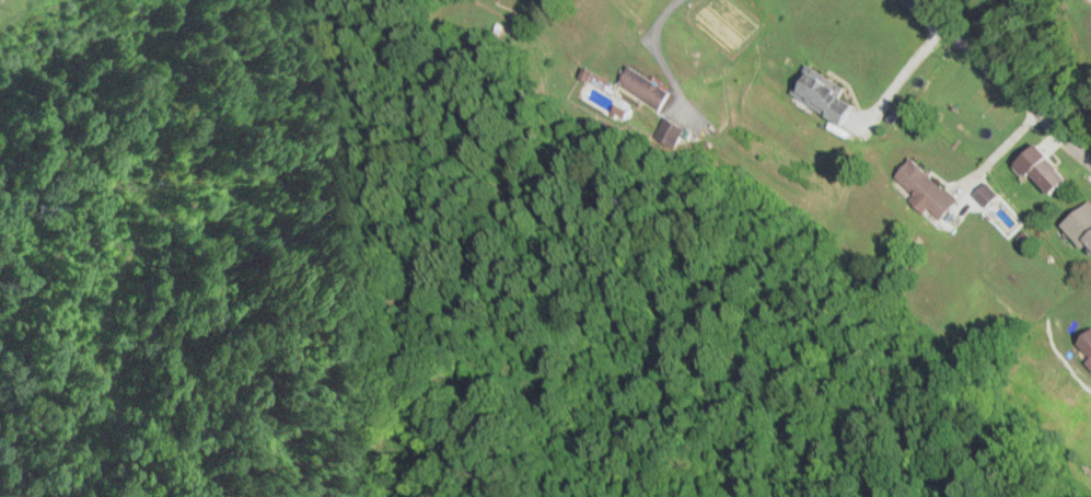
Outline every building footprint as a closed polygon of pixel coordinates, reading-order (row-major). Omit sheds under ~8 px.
[(679,92),(637,65),(625,83),(667,110),(679,92)] [(853,125),(863,105),(847,96),(852,86),(812,65),(796,95),(853,125)] [(661,128),(677,140),(685,129),(670,117),(661,128)] [(1025,161),(1059,195),(1076,178),(1043,144),(1025,161)] [(964,202),(919,158),(901,176),(946,220),(964,202)] [(1004,197),(993,184),(981,194),(992,206),(1004,197)] [(1089,249),(1090,247),(1090,206),(1069,225),(1089,249)]
